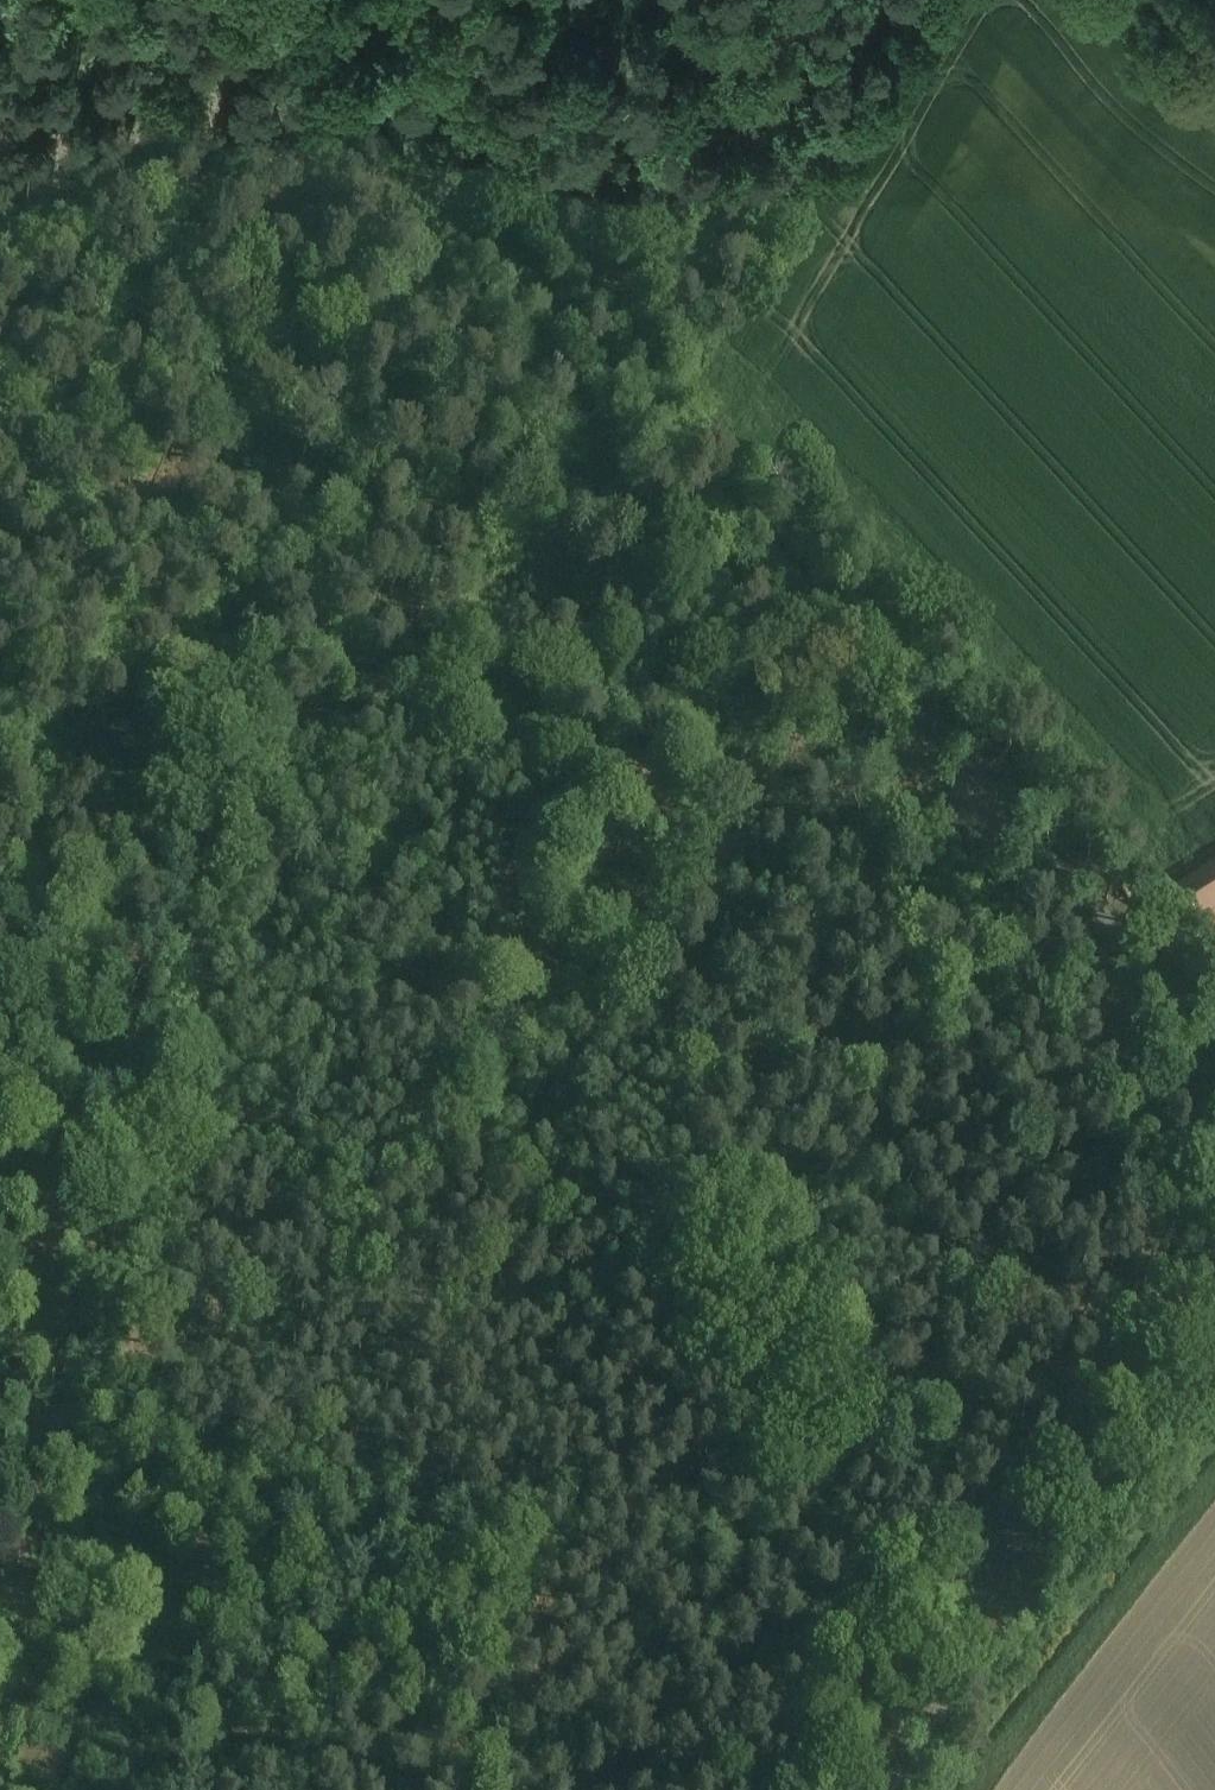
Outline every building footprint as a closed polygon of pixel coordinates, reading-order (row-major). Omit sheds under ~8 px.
[(1176,893),(1201,933),(1214,925),(1214,868),(1176,893)]
